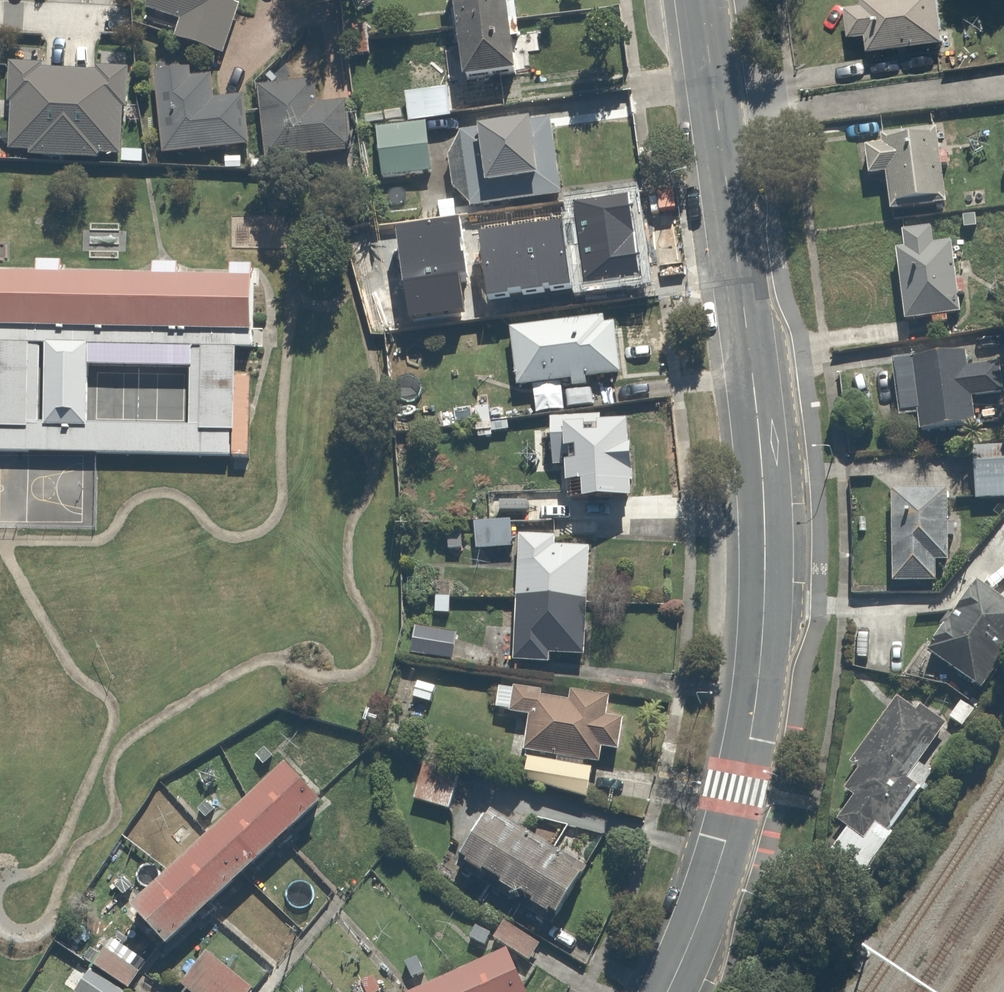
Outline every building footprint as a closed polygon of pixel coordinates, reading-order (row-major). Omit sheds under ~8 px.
[(144,7),(175,17),(169,34),(222,51),(227,34),(238,0),(146,0),(144,7)] [(513,72),(510,27),(517,26),(515,0),(454,0),(459,76),(513,72)] [(857,3),(841,5),(845,39),(861,38),(863,56),(944,47),(939,0),(857,0),(857,3)] [(155,62),(160,151),(243,145),(244,93),(213,92),(214,64),(155,62)] [(7,65),(2,151),(122,158),(127,72),(7,65)] [(303,151),(352,147),(347,96),(309,100),(307,79),(258,83),(266,169),(305,166),(303,151)] [(448,83),(404,85),(409,120),(428,119),(449,118),(448,83)] [(409,120),(377,122),(381,178),(431,174),(428,119),(409,120)] [(448,152),(451,182),(469,202),(556,195),(551,123),(464,129),(448,152)] [(860,138),(862,171),(880,172),(883,203),(939,199),(935,133),(860,138)] [(512,273),(518,273),(519,287),(581,281),(573,206),(512,212),(516,259),(511,260),(512,273)] [(898,249),(890,250),(897,318),(926,315),(927,325),(947,323),(946,313),(956,312),(949,243),(929,246),(927,229),(896,232),(898,249)] [(244,279),(0,273),(0,455),(82,457),(84,348),(183,350),(181,459),(240,461),(244,279)] [(455,296),(458,321),(504,316),(501,291),(455,296)] [(613,311),(507,325),(515,385),(570,378),(571,386),(590,384),(589,376),(621,372),(613,311)] [(893,359),(896,416),(913,416),(914,430),(966,428),(965,399),(999,397),(998,364),(963,366),(963,355),(893,359)] [(580,479),(581,497),(632,497),(630,412),(549,414),(549,432),(562,431),(563,479),(580,479)] [(970,446),(970,496),(1003,496),(1003,446),(970,446)] [(555,541),(555,530),(528,528),(530,485),(487,483),(485,518),(477,518),(476,543),(519,544),(514,624),(484,622),(482,655),(552,659),(553,649),(585,651),(591,543),(555,541)] [(887,579),(932,580),(931,559),(945,559),(946,491),(890,490),(887,579)] [(970,584),(923,653),(979,691),(1003,654),(1003,608),(970,584)] [(469,629),(416,621),(411,650),(464,658),(469,629)] [(604,712),(606,693),(497,682),(494,706),(525,710),(517,787),(598,796),(603,747),(618,749),(622,713),(604,712)] [(827,851),(859,873),(928,771),(924,768),(945,737),(886,697),(843,761),(854,769),(839,792),(848,798),(832,822),(841,829),(827,851)] [(285,758),(130,899),(166,939),(321,798),(285,758)] [(586,862),(494,807),(464,857),(556,912),(586,862)] [(478,957),(399,991),(524,991),(516,976),(544,936),(510,913),(478,957)] [(150,970),(111,938),(94,958),(133,990),(150,970)] [(204,947),(177,982),(190,991),(246,991),(252,984),(204,947)] [(90,965),(73,988),(78,991),(118,991),(121,988),(90,965)]
